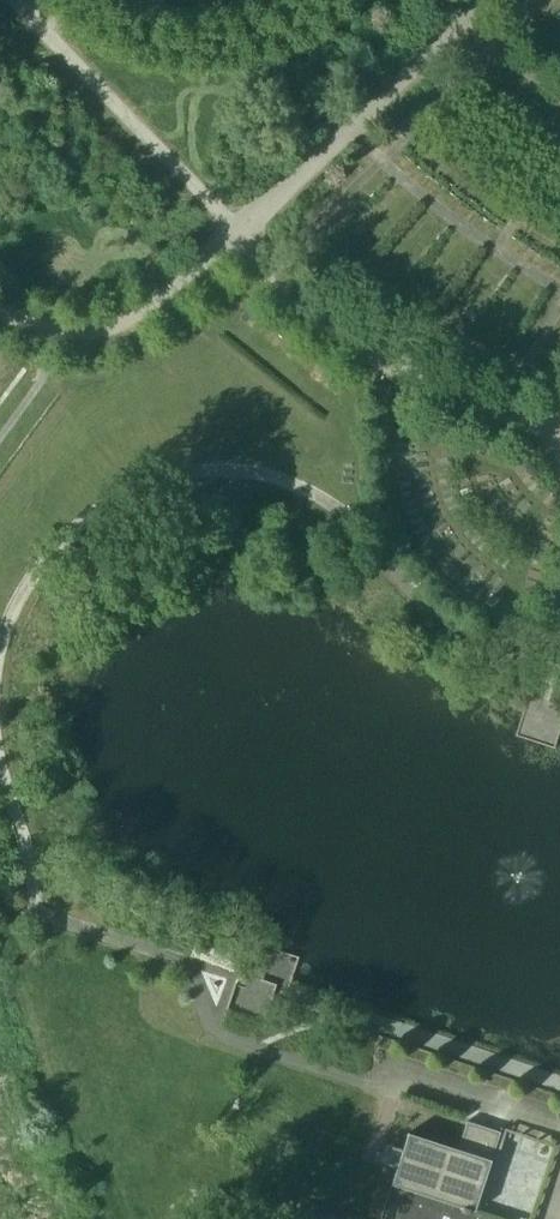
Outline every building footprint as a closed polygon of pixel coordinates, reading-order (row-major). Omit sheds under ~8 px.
[(403,1146),(380,1218),(497,1218),(473,1211),(474,1209),(475,1209),(492,1157),(502,1124),(501,1124),(499,1129),(467,1118),(458,1146),(408,1130),(403,1146)] [(546,1137),(516,1140),(518,1159),(528,1158),(529,1168),(549,1166),(546,1137)]
